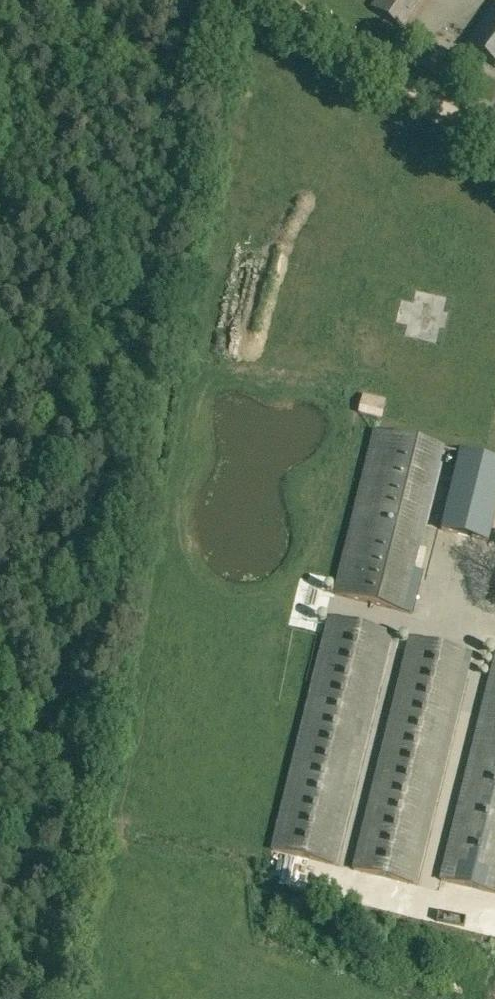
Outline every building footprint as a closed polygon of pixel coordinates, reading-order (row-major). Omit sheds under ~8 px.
[(398,26),(417,0),(376,0),(371,7),(398,26)] [(465,44),(494,65),(494,2),(465,44)] [(447,299),(416,291),(416,290),(414,302),(402,299),(396,322),(408,324),(405,336),(436,344),(440,327),(445,328),(449,312),(444,311),(447,299)] [(386,399),(363,394),(359,414),(382,419),(386,399)] [(402,613),(403,612),(412,615),(423,573),(413,570),(444,447),(372,429),(332,594),(402,613)] [(494,520),(494,459),(457,450),(438,530),(490,541),(494,520)] [(336,865),(393,633),(327,618),(270,849),(336,865)] [(416,884),(473,653),(408,638),(351,869),(416,884)] [(494,647),(439,880),(494,894),(494,648),(494,647)]
